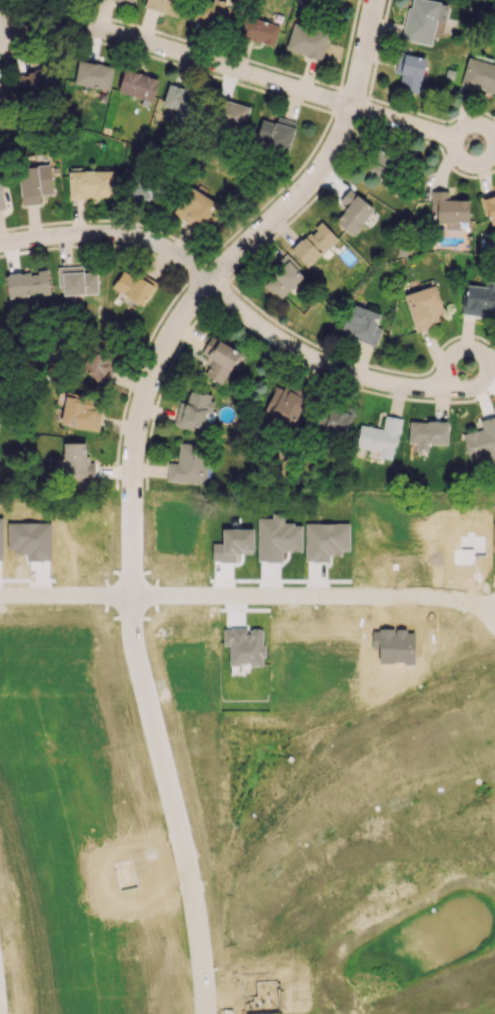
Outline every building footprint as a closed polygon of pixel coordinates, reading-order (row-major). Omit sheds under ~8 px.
[(179,18),(185,0),(146,0),(144,6),(179,18)] [(195,24),(229,25),(230,0),(197,0),(195,24)] [(430,45),(439,2),(431,0),(410,0),(402,39),(430,45)] [(273,47),(279,25),(245,14),(238,36),(273,47)] [(320,60),(329,33),(293,22),(285,49),(320,60)] [(426,58),(401,52),(396,73),(401,74),(397,88),(417,93),(426,58)] [(468,57),(460,84),(494,94),(494,65),(468,57)] [(73,83),(108,90),(113,67),(78,60),(73,83)] [(49,66),(16,76),(23,101),(57,90),(49,66)] [(152,100),(158,77),(123,70),(118,93),(152,100)] [(175,115),(188,120),(198,94),(168,83),(161,104),(176,110),(175,115)] [(249,108),(221,98),(212,123),(241,133),(249,108)] [(261,119),(254,140),(287,150),(296,122),(277,116),(274,123),(261,119)] [(396,155),(373,148),(365,175),(387,182),(396,155)] [(40,203),(39,195),(53,193),(49,164),(17,168),(22,206),(40,203)] [(112,169),(67,171),(69,199),(114,197),(112,169)] [(150,199),(153,181),(132,177),(128,195),(150,199)] [(206,230),(220,202),(187,186),(173,214),(206,230)] [(335,221),(352,236),(374,209),(348,188),(336,204),(344,210),(335,221)] [(468,200),(448,199),(448,190),(431,190),(431,214),(436,214),(436,223),(446,223),(446,229),(458,229),(459,221),(468,221),(468,200)] [(483,193),(484,223),(494,223),(494,193),(483,193)] [(337,238),(321,221),(290,250),(306,267),(337,238)] [(261,282),(278,300),(303,276),(294,267),(297,265),(288,255),(261,282)] [(96,272),(83,273),(82,266),(58,267),(59,295),(97,294),(96,272)] [(112,290),(145,305),(155,282),(122,268),(112,290)] [(5,275),(8,299),(49,293),(46,270),(5,275)] [(494,289),(494,285),(464,284),(463,315),(484,316),(484,310),(494,311),(494,289)] [(404,294),(414,330),(439,323),(437,315),(443,313),(435,285),(404,294)] [(379,314),(350,303),(339,333),(375,346),(382,329),(375,326),(379,314)] [(203,375),(223,384),(239,350),(209,336),(201,353),(212,358),(203,375)] [(116,361),(101,355),(106,343),(95,339),(80,375),(91,379),(92,376),(107,383),(116,361)] [(305,396),(275,383),(262,415),(292,428),(305,396)] [(179,401),(173,424),(201,430),(203,420),(208,421),(214,396),(189,390),(186,403),(179,401)] [(59,423),(96,431),(102,401),(66,393),(59,423)] [(343,426),(350,427),(353,409),(328,404),(323,432),(341,435),(343,426)] [(400,418),(384,416),(382,428),(359,425),(356,447),(379,450),(378,457),(393,460),(400,418)] [(468,462),(489,457),(491,465),(494,464),(494,416),(479,419),(481,429),(462,433),(468,462)] [(447,422),(409,420),(408,442),(416,443),(416,450),(427,450),(427,443),(446,444),(447,422)] [(86,442),(62,443),(63,479),(94,478),(94,462),(86,462),(86,442)] [(206,444),(178,443),(177,463),(167,463),(166,482),(204,483),(206,444)]
